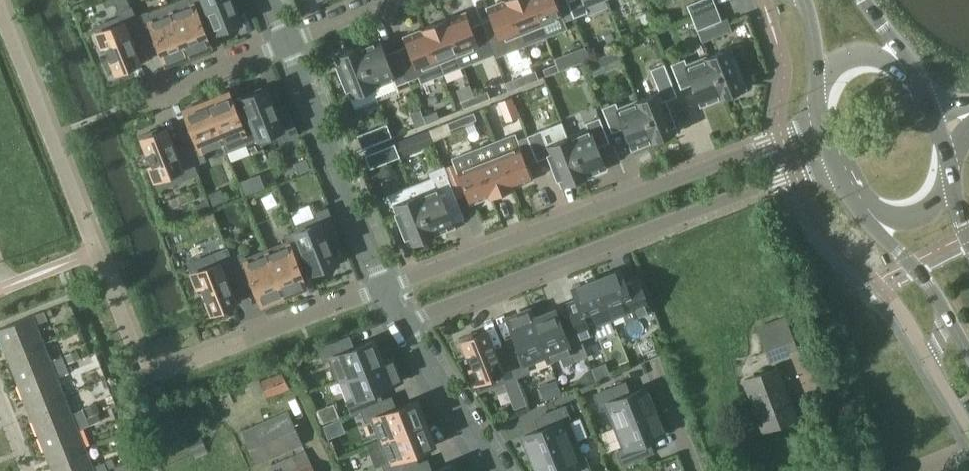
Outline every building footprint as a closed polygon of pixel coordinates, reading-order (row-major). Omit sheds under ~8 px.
[(188,53),(190,53),(191,55),(208,49),(207,46),(210,45),(199,18),(210,14),(211,13),(206,0),(176,0),(168,3),(172,13),(188,53)] [(210,14),(217,30),(220,29),(221,32),(237,25),(236,23),(239,21),(231,0),(206,0),(211,13),(210,14)] [(482,23),(496,57),(526,45),(521,33),(508,0),(503,0),(487,7),(492,19),(482,23)] [(521,33),(526,45),(546,37),(541,25),(531,0),(508,0),(521,33)] [(541,25),(546,37),(567,29),(564,21),(574,17),(567,0),(531,0),(541,25)] [(574,17),(588,11),(585,6),(599,0),(567,0),(574,17)] [(716,7),(713,0),(698,0),(687,4),(692,17),(716,7)] [(146,12),(135,17),(140,31),(144,40),(155,36),(166,62),(188,53),(172,13),(168,3),(146,12)] [(140,31),(135,17),(131,7),(119,12),(120,16),(95,26),(102,44),(105,43),(111,56),(108,57),(115,74),(131,67),(130,65),(139,61),(129,35),(140,31)] [(721,20),(716,7),(692,17),(697,30),(721,20)] [(448,17),(444,19),(458,54),(459,54),(479,46),(465,12),(449,18),(448,17)] [(458,54),(444,19),(424,27),(443,74),(464,66),(459,54),(458,54)] [(422,82),(443,74),(424,27),(420,29),(403,36),(410,52),(400,56),(409,80),(419,76),(422,82)] [(357,47),(378,99),(399,90),(397,85),(409,80),(400,56),(388,61),(379,38),(357,47)] [(379,102),(377,99),(378,99),(357,47),(334,56),(337,64),(336,64),(346,89),(347,89),(355,108),(377,99),(378,102),(379,102)] [(724,96),(746,88),(743,80),(744,79),(734,54),(733,55),(730,47),(708,56),(715,74),(724,96)] [(617,48),(604,53),(609,66),(622,61),(617,48)] [(701,106),(724,96),(715,74),(708,56),(687,64),(685,58),(671,64),(680,87),(692,83),(701,106)] [(570,57),(556,63),(559,70),(572,65),(570,57)] [(556,63),(543,68),(546,75),(559,70),(556,63)] [(659,91),(639,99),(655,140),(677,131),(674,123),(675,123),(665,99),(677,94),(664,63),(651,69),(659,91)] [(526,83),(539,78),(536,71),(523,76),(526,83)] [(457,90),(461,100),(474,95),(470,85),(457,90)] [(259,137),(259,139),(261,143),(283,134),(285,138),(297,133),(288,110),(276,114),(266,88),(262,90),(261,87),(245,93),(246,96),(243,97),(250,114),(259,137)] [(259,137),(250,114),(239,118),(228,91),(225,93),(224,90),(208,97),(209,99),(207,100),(224,144),(227,151),(259,139),(259,137)] [(477,102),(490,97),(487,90),(474,95),(477,102)] [(464,108),(477,102),(474,95),(461,100),(464,108)] [(512,96),(498,101),(501,109),(515,104),(512,96)] [(183,140),(187,149),(193,164),(205,159),(202,152),(224,144),(207,100),(204,101),(203,99),(187,105),(188,108),(184,109),(195,136),(183,140)] [(632,149),(655,140),(639,99),(618,108),(616,102),(602,107),(611,131),(623,126),(632,149)] [(426,123),(439,117),(436,110),(423,115),(426,123)] [(460,116),(463,124),(477,119),(474,111),(460,116)] [(450,129),(463,124),(460,116),(447,122),(450,129)] [(609,141),(599,117),(586,122),(588,128),(567,136),(583,177),(607,168),(598,145),(609,141)] [(561,121),(527,135),(536,159),(548,154),(557,179),(558,178),(562,186),(583,177),(567,136),(561,121)] [(387,124),(358,135),(363,148),(392,136),(387,124)] [(193,164),(187,149),(176,154),(165,128),(157,131),(156,129),(139,136),(146,152),(148,151),(154,165),(150,166),(159,188),(197,173),(193,164)] [(429,129),(413,136),(419,150),(435,143),(433,140),(429,129)] [(514,134),(494,142),(512,188),(516,186),(532,179),(514,134)] [(494,142),(473,150),(492,196),(512,188),(494,142)] [(395,143),(365,155),(370,168),(400,156),(395,143)] [(492,196),(473,150),(453,158),(470,203),(487,197),(487,198),(492,196)] [(310,168),(306,158),(293,163),(298,173),(310,168)] [(444,166),(430,172),(432,177),(411,186),(431,236),(454,227),(445,204),(457,199),(444,166)] [(431,236),(411,186),(389,194),(396,212),(395,212),(405,237),(406,237),(409,244),(431,236)] [(200,215),(212,211),(207,199),(195,204),(200,215)] [(306,254),(312,271),(313,271),(316,270),(316,272),(333,266),(332,263),(335,262),(325,236),(336,231),(327,208),(315,213),(316,216),(294,225),(296,231),(297,231),(306,254)] [(295,259),(306,254),(297,231),(296,231),(285,235),(287,241),(266,249),(284,294),(286,293),(287,296),(303,289),(302,287),(306,285),(299,270),(295,259)] [(224,276),(235,272),(230,257),(227,248),(189,263),(198,285),(201,283),(206,297),(204,298),(210,314),(227,308),(227,306),(226,305),(228,305),(235,302),(224,276)] [(230,257),(235,272),(236,271),(239,281),(251,276),(262,303),(265,302),(266,304),(282,298),(281,295),(284,294),(266,249),(244,258),(242,252),(230,257)] [(619,270),(596,279),(610,315),(611,315),(623,310),(626,319),(650,310),(640,287),(637,278),(636,275),(635,275),(623,280),(619,270)] [(613,318),(611,315),(610,315),(596,279),(573,288),(582,310),(570,315),(577,331),(580,338),(587,335),(591,333),(589,328),(597,325),(613,318)] [(547,353),(546,353),(548,359),(561,354),(565,363),(586,355),(580,338),(577,331),(576,332),(565,336),(555,309),(534,318),(533,318),(547,353)] [(7,356),(43,342),(36,323),(47,319),(44,310),(0,328),(0,339),(7,356)] [(509,352),(508,352),(517,375),(529,371),(525,361),(546,353),(547,353),(533,318),(534,318),(531,312),(528,313),(527,310),(511,317),(512,319),(508,321),(514,336),(519,347),(509,352)] [(770,362),(798,351),(785,317),(757,328),(770,362)] [(476,331),(460,338),(466,355),(469,354),(474,367),(471,368),(479,390),(517,375),(508,352),(496,356),(486,331),(477,334),(476,331)] [(342,379),(348,376),(348,375),(383,361),(382,361),(374,339),(347,350),(343,338),(319,348),(324,360),(329,358),(338,380),(342,379)] [(43,342),(7,356),(17,382),(65,364),(62,355),(50,360),(43,342)] [(68,362),(80,357),(77,350),(65,355),(68,362)] [(89,355),(81,358),(83,363),(91,360),(89,355)] [(375,403),(371,392),(398,381),(396,378),(399,377),(392,360),(390,361),(388,358),(382,361),(383,361),(348,375),(348,376),(356,397),(347,401),(352,412),(361,409),(375,403)] [(65,364),(17,383),(28,409),(64,395),(57,376),(69,372),(65,364)] [(135,372),(132,364),(125,367),(128,374),(135,372)] [(763,430),(796,417),(777,367),(744,380),(763,430)] [(253,396),(265,391),(267,397),(289,388),(281,372),(260,381),(258,376),(247,381),(253,396)] [(614,426),(654,410),(645,387),(623,396),(618,384),(595,393),(600,405),(605,403),(614,426)] [(64,395),(28,409),(38,436),(86,417),(83,408),(72,413),(64,395)] [(375,417),(384,439),(425,422),(424,420),(426,419),(420,403),(417,404),(416,400),(389,411),(385,399),(375,403),(361,409),(366,421),(375,417)] [(96,403),(85,408),(88,416),(99,411),(96,403)] [(541,415),(546,426),(546,427),(545,427),(524,435),(533,458),(569,444),(577,442),(577,441),(569,421),(568,418),(569,418),(565,406),(541,415)] [(618,451),(623,463),(646,454),(641,442),(663,433),(654,410),(614,426),(616,429),(623,449),(618,451)] [(288,411),(242,431),(256,463),(302,444),(288,411)] [(90,415),(86,417),(89,425),(101,420),(98,412),(90,415)] [(38,436),(49,462),(85,448),(78,429),(90,425),(89,425),(86,417),(38,436)] [(322,435),(335,431),(332,419),(319,423),(322,435)] [(379,440),(388,462),(383,464),(386,470),(399,470),(411,466),(407,455),(433,444),(425,422),(384,439),(379,440)] [(188,442),(194,454),(206,448),(201,436),(188,442)] [(569,444),(533,458),(538,470),(591,470),(583,453),(574,456),(569,444)] [(52,470),(103,470),(107,469),(104,461),(93,466),(85,448),(49,462),(52,470)] [(901,449),(887,454),(890,461),(903,456),(901,449)] [(305,451),(272,466),(275,470),(314,470),(305,451)] [(111,458),(104,461),(107,469),(114,466),(111,458)] [(117,470),(128,470),(136,468),(133,460),(116,467),(117,470)] [(420,462),(411,466),(399,470),(424,470),(420,462)]
